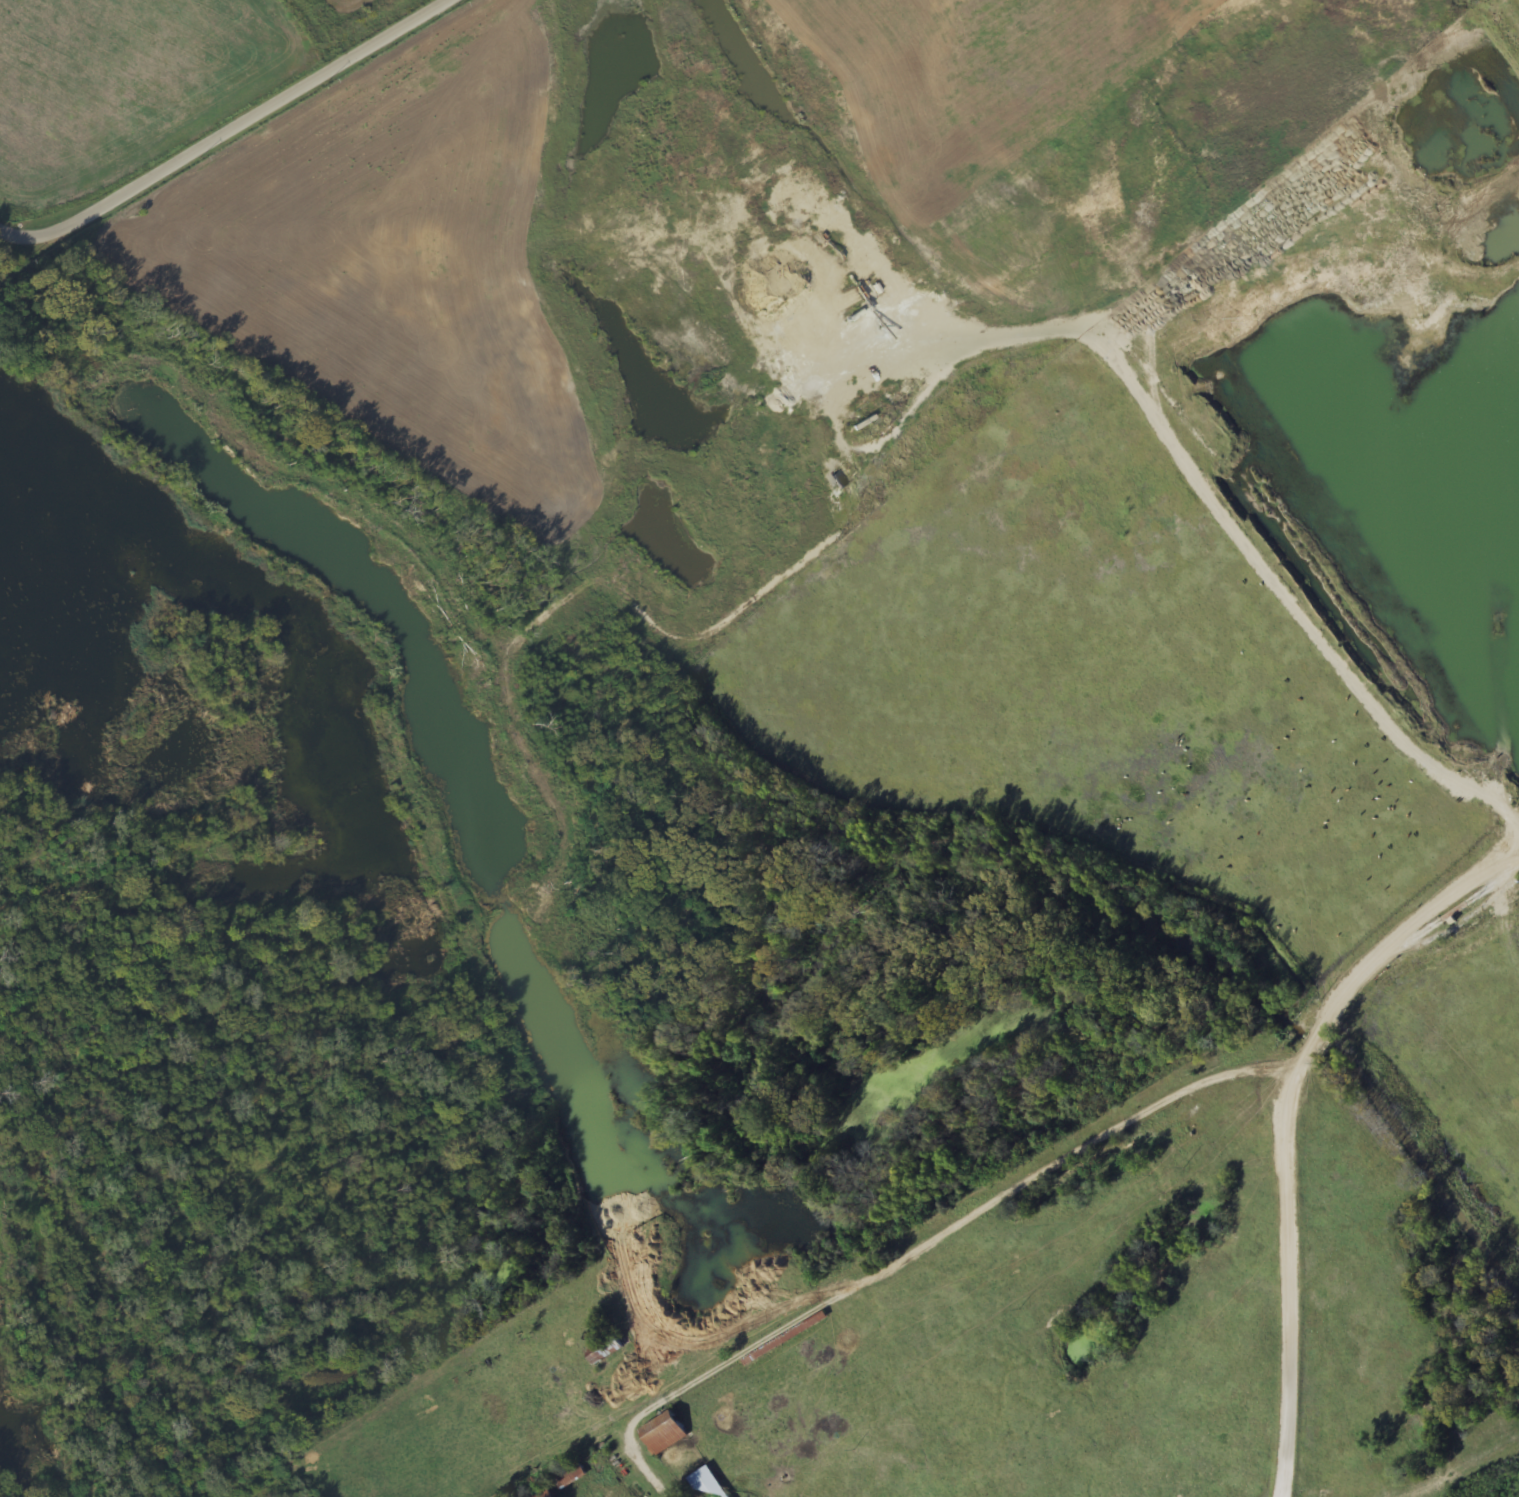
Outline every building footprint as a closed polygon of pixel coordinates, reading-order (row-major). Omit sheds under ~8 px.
[(876,421),(873,415),(854,425),(857,431),(876,421)] [(687,1439),(671,1410),(638,1427),(654,1457),(687,1439)]
